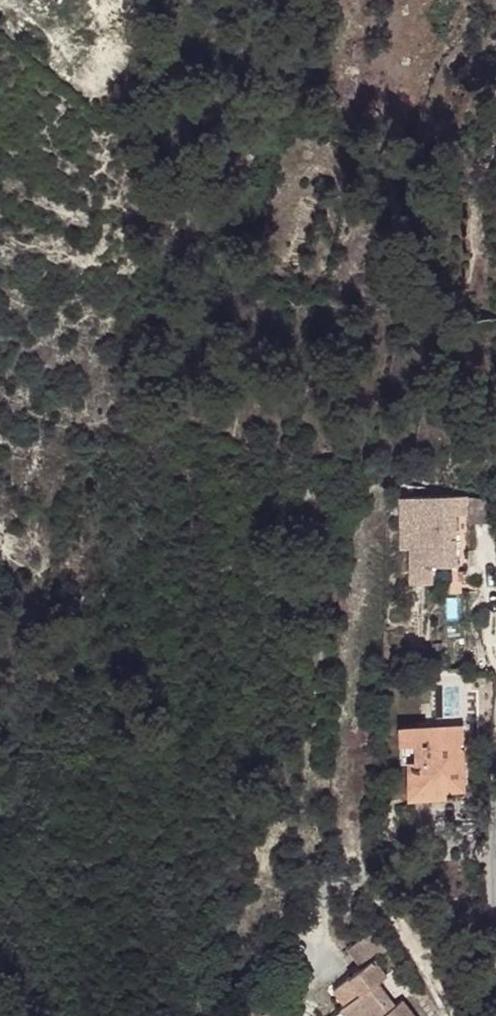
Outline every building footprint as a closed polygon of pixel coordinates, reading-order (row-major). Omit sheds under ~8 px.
[(455,566),(455,515),(467,515),(467,497),(399,498),(400,549),(409,549),(409,572),(424,572),(424,567),(430,567),(455,566)] [(470,498),(470,522),(491,522),(490,501),(473,498),(470,498)] [(468,549),(468,580),(479,580),(479,549),(468,549)] [(430,582),(430,567),(424,567),(424,572),(409,572),(409,582),(430,582)] [(446,796),(445,791),(464,790),(463,726),(400,727),(401,744),(414,744),(414,760),(407,760),(408,797),(446,796)] [(414,744),(401,744),(401,760),(407,760),(414,760),(414,744)] [(403,1000),(396,1005),(379,983),(388,976),(376,960),(386,952),(371,933),(348,951),(362,969),(333,992),(344,1007),(340,1010),(345,1015),(415,1015),(403,1000)]
